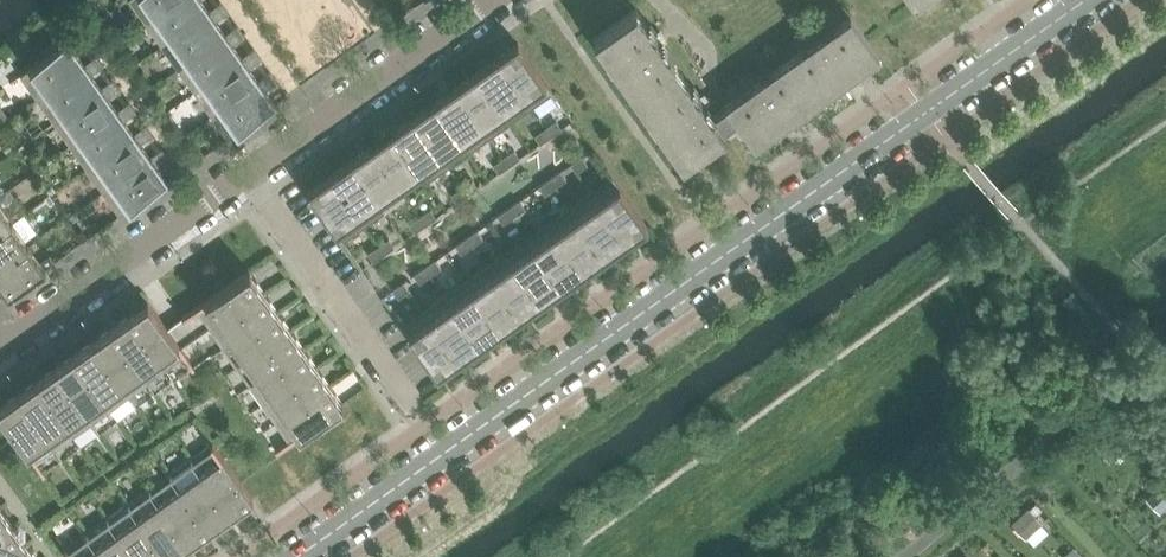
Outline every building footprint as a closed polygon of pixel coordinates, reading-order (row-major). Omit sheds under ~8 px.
[(175,0),(130,0),(145,21),(175,0)] [(210,11),(202,0),(175,0),(145,21),(161,45),(210,11)] [(178,68),(226,34),(217,20),(228,12),(221,2),(210,11),(161,45),(178,68)] [(680,71),(668,54),(636,8),(594,37),(638,100),(680,71)] [(851,74),(862,66),(860,64),(874,54),(877,58),(879,56),(850,15),(788,59),(816,100),(818,99),(816,96),(830,86),(831,88),(843,80),(840,77),(848,71),(851,74)] [(195,92),(242,57),(233,44),(244,36),(237,26),(226,34),(178,68),(195,92)] [(37,98),(85,64),(76,50),(87,43),(80,33),(20,75),(37,98)] [(518,42),(496,57),(532,107),(553,92),(518,42)] [(211,115),(259,80),(250,67),(261,59),(254,49),(242,57),(195,92),(211,115)] [(53,121),(102,87),(92,74),(104,66),(96,56),(85,64),(37,98),(53,121)] [(496,57),(475,72),(511,122),(532,107),(496,57)] [(816,100),(788,59),(725,104),(726,106),(737,122),(754,146),(757,144),(754,140),(768,130),(770,132),(781,124),(779,121),(787,115),(789,119),(800,110),(799,108),(813,98),(815,101),(816,100)] [(726,106),(715,114),(712,117),(680,71),(638,100),(682,163),(724,133),(723,132),(737,122),(726,106)] [(228,139),(277,105),(266,90),(277,82),(270,72),(259,80),(211,115),(228,139)] [(475,72),(454,87),(490,137),(511,122),(475,72)] [(70,145),(118,110),(109,97),(120,89),(113,79),(102,87),(53,121),(70,145)] [(454,87),(433,102),(469,152),(490,137),(454,87)] [(87,168),(135,133),(125,120),(136,112),(129,102),(118,110),(70,145),(87,168)] [(433,102),(412,116),(448,167),(469,152),(433,102)] [(0,105),(0,123),(9,117),(0,105)] [(412,116),(391,131),(427,182),(448,167),(412,116)] [(557,119),(545,127),(551,135),(563,127),(557,119)] [(103,191),(151,157),(142,143),(153,135),(146,125),(135,133),(87,168),(103,191)] [(545,127),(536,134),(541,142),(551,135),(545,127)] [(391,131),(370,146),(406,197),(427,182),(391,131)] [(9,140),(1,145),(7,153),(15,148),(9,140)] [(370,146),(349,161),(385,212),(406,197),(370,146)] [(120,216),(169,181),(158,166),(169,158),(162,149),(151,157),(103,191),(120,216)] [(205,156),(200,149),(195,152),(200,159),(205,156)] [(515,149),(503,157),(509,165),(520,157),(515,149)] [(582,156),(571,163),(576,172),(587,164),(582,156)] [(503,157),(494,164),(499,172),(509,165),(503,157)] [(349,161),(328,176),(364,226),(385,212),(349,161)] [(32,171),(26,163),(19,168),(24,176),(32,171)] [(561,171),(550,178),(556,186),(566,179),(561,171)] [(328,176),(307,191),(342,241),(364,226),(328,176)] [(613,176),(592,191),(627,242),(648,227),(613,176)] [(473,178),(462,186),(467,194),(479,186),(473,178)] [(550,178),(539,186),(545,194),(556,186),(550,178)] [(462,186),(452,193),(457,201),(467,194),(462,186)] [(592,191),(570,206),(606,256),(627,242),(592,191)] [(519,200),(508,208),(514,216),(525,209),(519,200)] [(12,221),(0,204),(0,229),(12,221)] [(570,206),(549,221),(585,271),(606,256),(570,206)] [(508,208),(497,215),(503,224),(514,216),(508,208)] [(430,209),(420,216),(426,224),(436,217),(430,209)] [(420,216),(409,224),(415,232),(426,224),(420,216)] [(28,244),(12,221),(0,229),(0,264),(28,244)] [(549,221),(528,236),(564,286),(585,271),(549,221)] [(88,238),(82,230),(78,233),(84,241),(88,238)] [(477,230),(466,237),(472,245),(483,238),(477,230)] [(528,236),(507,251),(543,301),(564,286),(528,236)] [(466,237),(456,245),(461,253),(472,245),(466,237)] [(388,238),(378,246),(384,254),(394,246),(388,238)] [(46,269),(46,268),(55,261),(50,254),(40,261),(28,244),(0,264),(0,282),(9,295),(46,269)] [(378,246),(367,253),(373,262),(384,254),(378,246)] [(507,251),(486,266),(522,316),(543,301),(507,251)] [(435,259),(425,267),(431,275),(441,267),(435,259)] [(486,266),(465,281),(501,331),(522,316),(486,266)] [(425,267),(414,274),(420,282),(431,275),(425,267)] [(290,328),(249,270),(184,316),(182,318),(183,319),(168,329),(148,301),(0,405),(0,413),(15,435),(30,456),(43,475),(46,473),(45,472),(193,368),(193,369),(195,367),(210,356),(276,448),(275,448),(277,450),(343,403),(290,328)] [(404,281),(393,289),(399,297),(410,290),(404,281)] [(465,281),(444,296),(480,346),(501,331),(465,281)] [(444,296),(423,311),(459,361),(480,346),(444,296)] [(423,311),(402,325),(438,376),(459,361),(423,311)] [(1110,437),(1084,455),(1099,476),(1125,457),(1110,437)] [(253,499),(225,460),(213,442),(210,444),(211,444),(191,458),(200,471),(231,515),(253,499)] [(231,515),(200,471),(191,458),(170,473),(179,486),(210,530),(231,515)] [(210,530),(179,486),(170,473),(149,488),(158,501),(189,545),(210,530)] [(1146,499),(1161,513),(1165,508),(1165,486),(1162,483),(1146,499)] [(158,501),(149,488),(128,502),(137,516),(167,556),(172,556),(189,545),(158,501)] [(137,516),(128,502),(107,517),(116,530),(135,556),(167,556),(137,516)] [(13,524),(0,506),(0,556),(36,556),(13,524)] [(1022,515),(996,534),(1010,554),(1036,535),(1022,515)] [(116,530),(107,517),(86,532),(96,545),(104,556),(135,556),(116,530)] [(96,545),(86,532),(66,546),(64,547),(70,556),(104,556),(96,545)] [(1062,556),(1080,556),(1082,556),(1074,547),(1062,556)]
